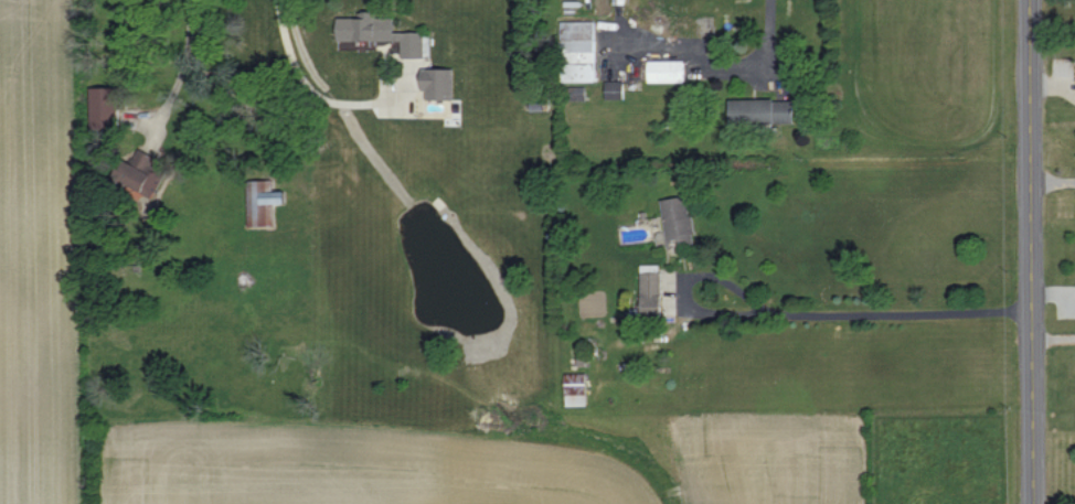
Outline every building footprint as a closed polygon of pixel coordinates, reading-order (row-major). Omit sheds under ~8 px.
[(398,40),(398,57),(420,58),(420,32),(390,32),(390,14),(355,13),(355,17),(333,17),(332,41),(358,41),(358,40),(398,40)] [(682,60),(644,61),(644,82),(682,82),(682,60)] [(422,100),(450,99),(450,69),(417,69),(417,91),(422,91),(422,100)] [(621,100),(621,81),(603,80),(602,100),(621,100)] [(583,86),(568,86),(567,100),(583,101),(583,86)] [(87,128),(112,127),(112,88),(86,88),(87,128)] [(725,100),(725,125),(790,124),(790,99),(725,100)] [(151,196),(158,176),(150,173),(155,158),(133,150),(129,163),(115,158),(107,181),(151,196)] [(271,226),(271,204),(280,204),(280,191),(270,192),(270,180),(244,181),(245,227),(271,226)] [(658,200),(664,246),(691,243),(685,196),(658,200)] [(638,272),(637,315),(658,316),(658,272),(638,272)] [(585,406),(584,374),(561,374),(562,406),(585,406)]
